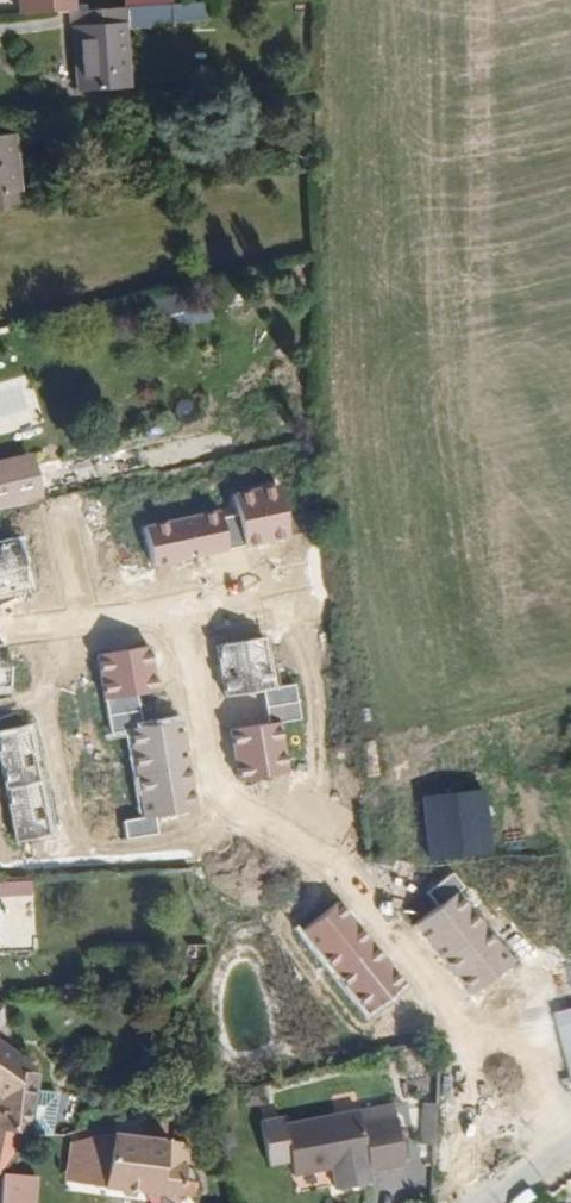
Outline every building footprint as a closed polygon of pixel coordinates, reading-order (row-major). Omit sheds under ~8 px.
[(127,0),(82,0),(76,1),(84,81),(136,75),(129,17),(127,0)] [(177,0),(127,0),(129,17),(177,12),(177,7),(177,0)] [(17,122),(0,125),(0,202),(29,197),(17,122)] [(46,504),(35,451),(0,460),(0,513),(46,504)] [(286,474),(242,484),(253,535),(297,526),(286,474)] [(226,499),(152,516),(161,557),(236,540),(226,499)] [(27,536),(0,542),(0,570),(4,588),(37,581),(27,536)] [(274,624),(226,633),(235,685),(284,676),(274,624)] [(159,636),(108,645),(115,689),(167,681),(159,636)] [(0,641),(0,683),(21,680),(16,639),(0,641)] [(290,709),(242,718),(252,770),(301,761),(290,709)] [(193,710),(142,720),(150,766),(201,756),(193,710)] [(41,723),(7,729),(18,782),(52,775),(41,723)] [(201,756),(150,766),(158,809),(209,800),(201,756)] [(52,775),(18,782),(29,834),(63,828),(52,775)] [(499,842),(494,781),(432,785),(438,845),(499,842)] [(429,911),(457,944),(498,910),(470,877),(429,911)] [(28,893),(27,880),(0,881),(0,894),(28,893)] [(347,888),(312,917),(347,960),(382,931),(347,888)] [(457,944),(486,979),(527,945),(498,910),(457,944)] [(347,960),(382,1003),(418,974),(382,931),(347,960)] [(13,1006),(0,996),(0,1022),(2,1019),(13,1006)] [(63,1068),(2,1019),(0,1022),(0,1074),(15,1085),(13,1126),(0,1136),(0,1139),(2,1147),(6,1169),(15,1169),(44,1136),(51,1127),(58,1129),(63,1068)] [(449,1128),(448,1082),(433,1082),(434,1128),(449,1128)] [(412,1172),(398,1118),(364,1127),(361,1117),(285,1136),(283,1128),(260,1133),(272,1179),(293,1173),(296,1187),(332,1178),(338,1200),(374,1191),(373,1181),(412,1172)] [(53,1142),(60,1130),(58,1129),(51,1127),(44,1136),(53,1142)] [(221,1165),(211,1164),(212,1154),(184,1152),(185,1137),(162,1133),(128,1143),(128,1149),(105,1147),(105,1163),(92,1163),(90,1189),(102,1190),(101,1202),(116,1202),(217,1202),(221,1165)] [(45,1168),(15,1169),(15,1202),(46,1202),(45,1168)]
